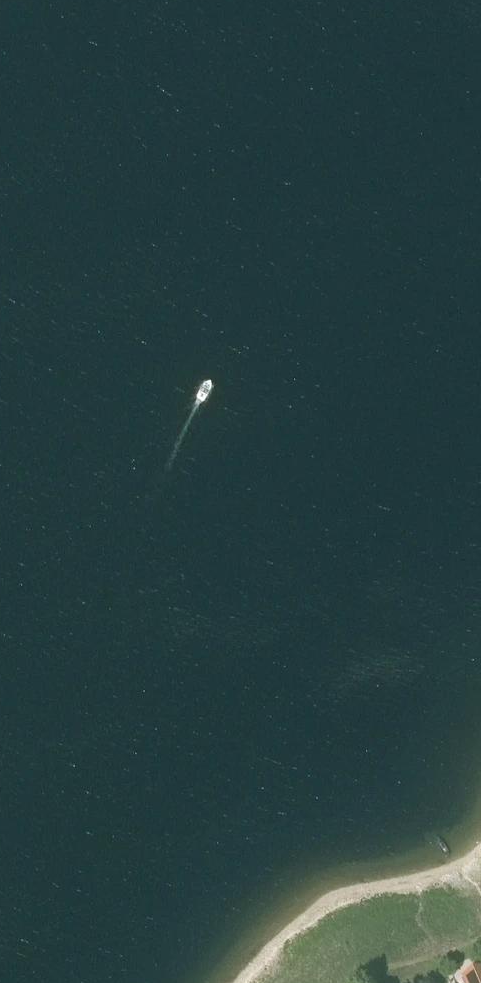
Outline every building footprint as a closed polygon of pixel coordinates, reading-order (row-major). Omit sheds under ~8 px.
[(464,976),(467,982),(480,982),(480,969),(464,976)]
